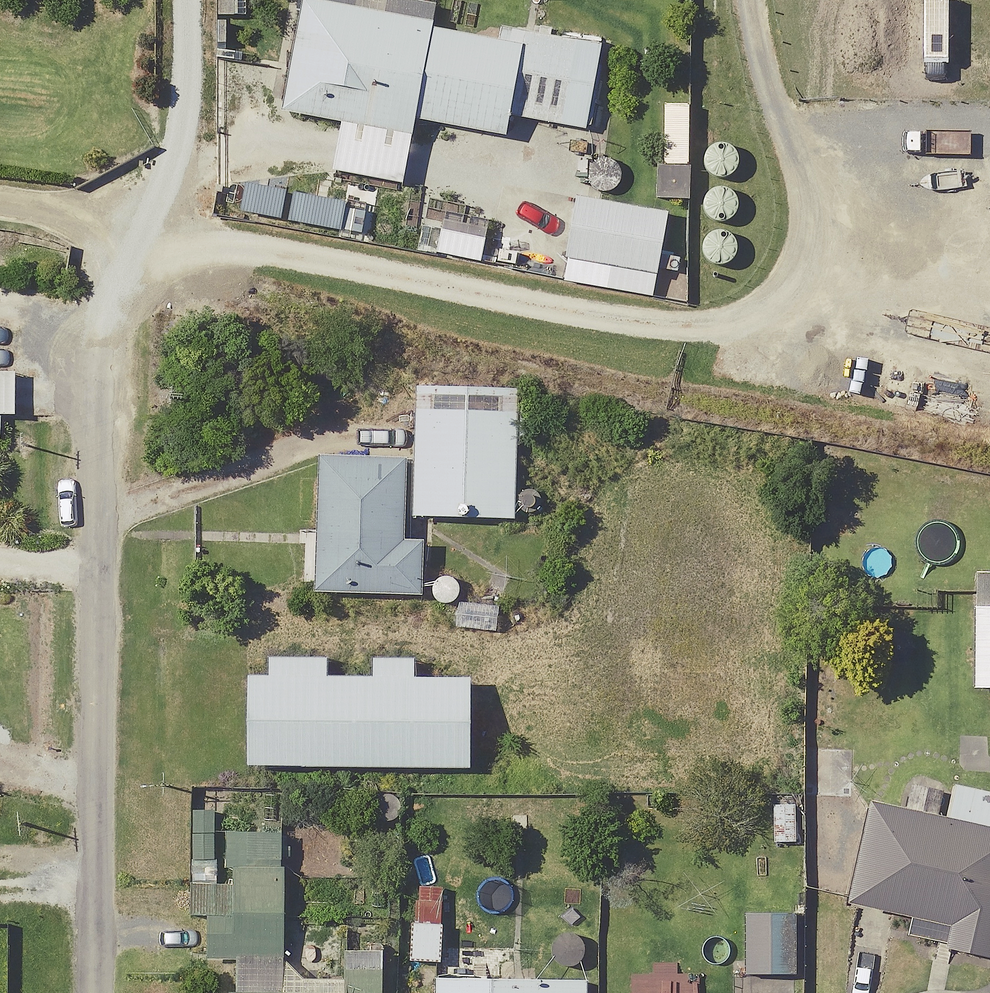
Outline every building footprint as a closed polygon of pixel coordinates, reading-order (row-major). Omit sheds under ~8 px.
[(214,20),(252,23),(254,0),(215,0),(214,20)] [(305,4),(284,115),(343,126),(334,174),(404,188),(416,122),(509,140),(513,118),(590,133),(606,51),(500,31),(498,41),(434,29),(438,10),(382,0),(306,0),(305,4)] [(497,202),(430,188),(417,254),(484,267),(497,202)] [(670,217),(578,201),(567,260),(609,268),(605,290),(656,299),(670,217)] [(21,420),(23,375),(0,374),(0,419),(21,420)] [(514,524),(520,394),(419,390),(414,520),(514,524)] [(322,463),(320,534),(302,533),(300,582),(319,582),(319,596),(419,599),(420,547),(406,546),(408,465),(322,463)] [(975,572),(973,691),(989,692),(989,573),(975,572)] [(458,592),(454,632),(503,636),(506,596),(458,592)] [(416,663),(375,663),(375,684),(329,683),(330,663),(271,663),(271,681),(252,681),(251,770),(473,773),(474,685),(415,684),(416,663)] [(958,790),(950,823),(873,807),(851,909),(910,922),(906,940),(948,949),(947,954),(989,963),(989,797),(958,790)] [(234,992),(370,992),(371,961),(348,961),(347,979),(281,977),(281,964),(286,799),(196,796),(192,918),(209,918),(208,962),(235,963),(234,992)] [(809,808),(772,807),(770,847),(807,849),(809,808)] [(798,918),(748,915),(745,975),(795,977),(798,918)] [(443,927),(411,927),(411,965),(443,965),(443,927)] [(439,979),(438,992),(587,992),(587,985),(439,979)]
